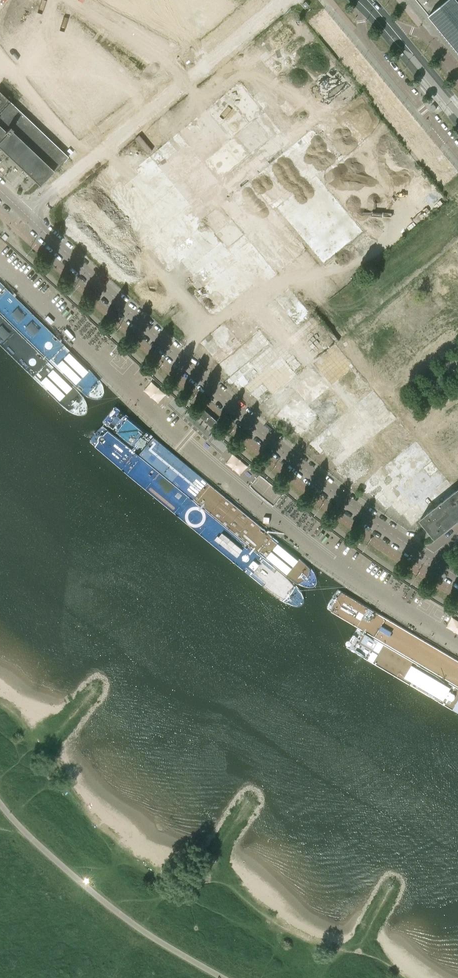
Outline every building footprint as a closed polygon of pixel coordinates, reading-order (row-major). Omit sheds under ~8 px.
[(109,6),(118,11),(124,0),(112,0),(109,6)] [(118,11),(128,16),(135,2),(130,0),(124,0),(118,11)] [(135,2),(145,7),(154,12),(164,17),(173,21),(182,3),(203,13),(204,11),(210,0),(218,4),(220,0),(130,0),(135,2)] [(218,4),(234,13),(249,0),(220,0),(218,4)] [(457,49),(457,0),(418,0),(457,49)] [(135,2),(128,16),(138,21),(145,7),(135,2)] [(174,22),(167,36),(192,48),(215,29),(200,21),(203,14),(202,14),(203,13),(182,3),(173,21),(174,22)] [(145,7),(138,21),(147,26),(154,12),(145,7)] [(203,14),(200,21),(215,29),(225,21),(204,11),(203,13),(202,14),(203,14)] [(154,12),(147,26),(157,31),(164,17),(154,12)] [(164,17),(157,31),(167,36),(174,22),(173,21),(164,17)] [(356,153),(371,142),(368,137),(368,134),(349,106),(349,103),(310,47),(275,71),(282,80),(259,96),(251,84),(114,178),(113,195),(168,274),(181,266),(198,291),(198,293),(214,316),(255,287),(268,288),(291,272),(292,263),(311,249),(313,249),(323,263),(365,234),(323,173),(327,170),(336,170),(339,175),(361,160),(356,153)] [(284,57),(289,61),(299,52),(294,47),(284,57)] [(68,157),(0,91),(0,148),(39,185),(53,171),(54,172),(68,157)] [(150,147),(139,135),(135,138),(148,154),(152,150),(150,147)] [(307,284),(297,290),(303,300),(313,294),(307,284)] [(292,286),(267,305),(291,336),(316,317),(292,286)] [(217,421),(201,406),(196,412),(212,427),(217,421)] [(456,491),(420,520),(421,520),(420,521),(425,528),(426,527),(429,531),(428,531),(433,538),(434,537),(435,538),(457,520),(457,489),(456,491)] [(255,574),(457,689),(457,663),(267,554),(255,574)] [(244,594),(457,715),(457,689),(255,574),(244,594)]
